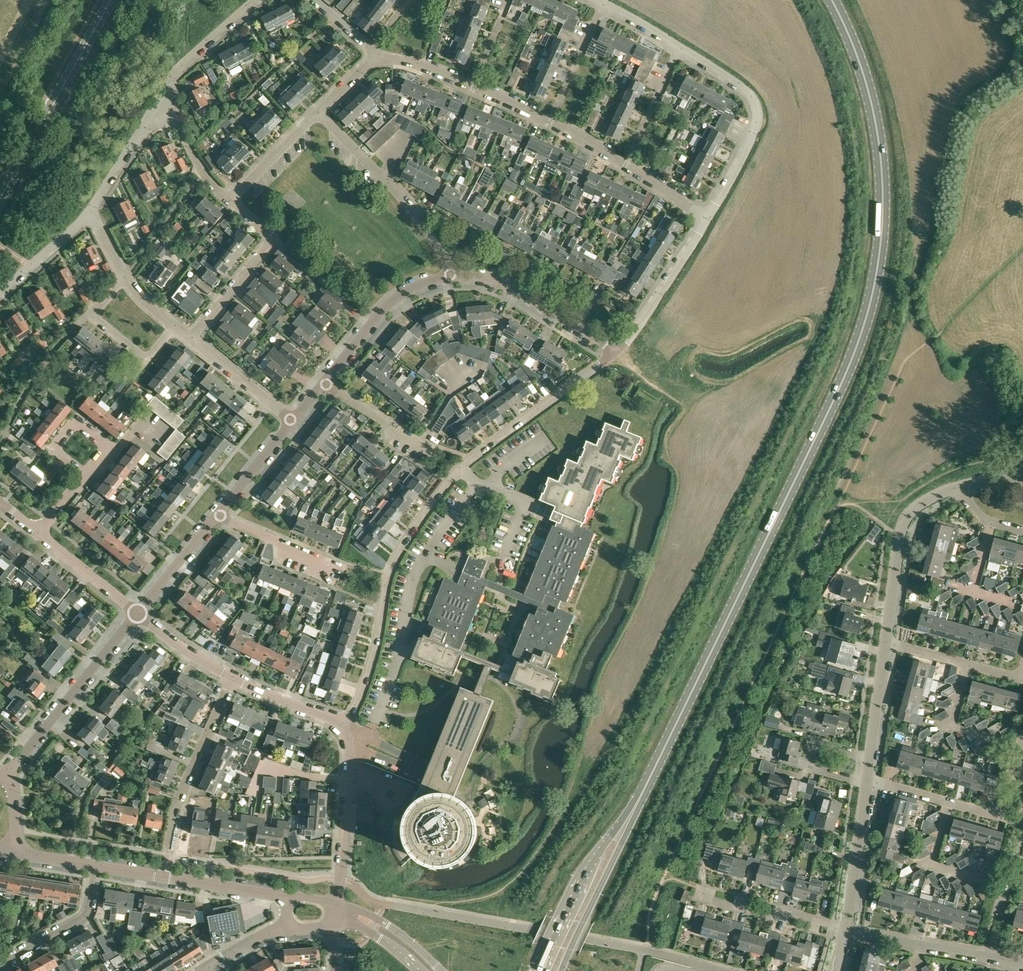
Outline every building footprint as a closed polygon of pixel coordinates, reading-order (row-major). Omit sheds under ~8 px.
[(348,0),(342,0),(337,6),(342,11),(350,1),(348,0)] [(374,6),(385,15),(392,5),(386,0),(379,0),(374,6)] [(533,5),(531,9),(541,14),(543,10),(548,0),(535,0),(533,5)] [(543,10),(554,15),(560,3),(554,0),(548,0),(543,10)] [(356,7),(351,3),(343,12),(348,16),(356,7)] [(560,3),(554,15),(553,18),(564,23),(565,21),(576,26),(579,20),(575,18),(579,11),(572,8),(560,3)] [(288,4),(275,11),(282,24),(295,17),(288,4)] [(475,4),(471,15),(483,20),(488,9),(475,4)] [(374,6),(366,16),(377,24),(385,15),(374,6)] [(268,31),(270,30),(272,33),(283,27),(282,24),(275,11),(262,17),(268,31)] [(462,18),(460,23),(479,31),(483,20),(471,15),(469,20),(462,18)] [(377,24),(366,16),(359,25),(370,34),(377,24)] [(565,21),(564,23),(562,27),(573,32),(576,26),(565,21)] [(479,31),(460,23),(460,24),(456,35),(462,37),(474,42),(479,31)] [(562,27),(560,32),(571,37),(573,32),(562,27)] [(605,28),(600,38),(594,36),(586,52),(592,56),(596,47),(607,52),(616,33),(605,28)] [(560,32),(557,38),(568,43),(571,37),(560,32)] [(616,33),(607,52),(612,55),(615,48),(621,51),(626,39),(616,33)] [(550,35),(545,46),(563,54),(568,43),(557,38),(556,37),(550,35)] [(453,40),(451,46),(469,53),(474,42),(462,37),(460,42),(453,40)] [(441,42),(435,39),(430,50),(436,53),(441,42)] [(626,39),(621,51),(626,53),(623,60),(628,62),(631,56),(637,44),(626,39)] [(246,41),(233,48),(239,61),(244,59),(246,62),(254,58),(252,55),(253,55),(246,41)] [(334,44),(324,54),(337,67),(347,57),(337,46),(336,47),(334,44)] [(645,56),(653,60),(655,54),(649,51),(649,50),(648,49),(637,44),(631,56),(642,61),(645,56)] [(469,53),(451,46),(448,51),(455,54),(453,59),(465,64),(469,53)] [(563,54),(545,46),(545,47),(550,49),(546,59),(558,65),(563,54)] [(226,68),(228,67),(230,70),(241,65),(239,62),(239,61),(233,48),(220,55),(226,68)] [(303,65),(308,60),(299,51),(294,56),(303,65)] [(314,63),(317,66),(316,66),(326,77),(337,67),(324,54),(314,63)] [(652,61),(653,60),(645,56),(642,61),(641,64),(653,69),(655,63),(652,61)] [(251,66),(259,62),(257,57),(248,61),(251,66)] [(537,68),(541,70),(553,76),(558,65),(546,59),(546,60),(541,58),(537,68)] [(641,64),(639,69),(650,73),(653,69),(641,64)] [(639,69),(636,74),(647,79),(650,73),(639,69)] [(541,70),(536,81),(548,87),(553,76),(541,70)] [(299,78),(291,85),(304,99),(314,89),(304,78),(306,76),(301,71),(297,75),(299,78)] [(514,71),(508,83),(507,85),(514,87),(520,74),(514,71)] [(196,85),(202,82),(204,86),(209,84),(204,73),(193,78),(196,85)] [(636,74),(634,80),(645,85),(647,79),(636,74)] [(628,77),(623,88),(628,90),(640,96),(645,85),(634,80),(633,79),(628,77)] [(678,105),(676,109),(682,112),(684,108),(691,95),(697,83),(687,78),(686,79),(684,78),(683,78),(681,78),(680,78),(679,79),(679,80),(679,82),(679,84),(681,85),(683,86),(677,96),(683,99),(679,106),(679,105),(678,105)] [(529,84),(534,86),(531,93),(543,98),(548,87),(536,81),(531,79),(529,84)] [(401,92),(413,97),(418,84),(406,80),(401,92)] [(374,83),(365,91),(375,101),(383,93),(374,83)] [(697,83),(691,95),(702,101),(708,88),(697,83)] [(418,84),(413,97),(419,100),(415,110),(420,112),(429,89),(418,84)] [(281,95),(283,98),(293,109),(304,99),(291,85),(281,95)] [(187,95),(194,111),(197,116),(207,111),(205,106),(208,104),(200,88),(187,95)] [(708,88),(702,101),(712,106),(718,94),(708,88)] [(429,89),(420,112),(425,114),(427,108),(428,108),(430,104),(435,106),(440,93),(429,89)] [(233,100),(240,96),(237,90),(230,94),(233,100)] [(628,90),(623,101),(635,106),(640,96),(628,90)] [(661,101),(670,105),(673,99),(671,97),(673,94),(666,90),(661,101)] [(365,91),(356,99),(365,109),(366,109),(369,113),(377,105),(374,101),(375,101),(365,91)] [(440,93),(435,106),(442,108),(437,119),(442,121),(451,97),(440,93)] [(718,94),(712,106),(723,112),(726,106),(733,110),(736,104),(730,100),(718,94)] [(451,97),(442,121),(447,122),(449,117),(450,117),(452,112),(457,114),(462,102),(451,97)] [(356,99),(347,107),(360,121),(364,117),(361,114),(365,109),(356,99)] [(623,101),(617,112),(630,117),(635,106),(623,101)] [(214,105),(219,114),(226,110),(221,102),(214,105)] [(723,112),(722,114),(733,119),(736,112),(733,111),(733,110),(726,106),(723,112)] [(360,121),(347,107),(338,116),(348,126),(356,118),(360,121)] [(461,115),(459,122),(457,128),(462,130),(464,124),(474,128),(476,124),(475,124),(480,111),(469,107),(465,117),(461,115)] [(267,108),(258,117),(272,130),(282,120),(271,110),(270,111),(267,108)] [(475,124),(476,124),(486,128),(491,115),(480,111),(475,124)] [(617,112),(612,122),(612,123),(624,128),(630,117),(617,112)] [(398,113),(392,119),(401,128),(401,129),(406,131),(411,119),(398,113)] [(598,116),(592,113),(586,124),(593,127),(598,116)] [(722,114),(720,119),(730,124),(733,119),(722,114)] [(491,115),(486,128),(485,132),(482,138),(488,140),(490,135),(491,135),(492,130),(498,132),(503,120),(491,115)] [(223,126),(229,120),(225,117),(219,123),(223,126)] [(245,125),(250,130),(261,141),(272,130),(258,117),(250,125),(248,122),(245,125)] [(381,117),(377,121),(381,126),(385,122),(381,117)] [(392,119),(388,123),(397,132),(401,129),(401,128),(392,119)] [(411,119),(406,131),(411,134),(416,122),(411,119)] [(720,119),(717,124),(727,130),(730,124),(720,119)] [(503,120),(498,132),(509,137),(514,124),(503,120)] [(603,131),(607,133),(607,134),(619,139),(624,128),(612,123),(612,122),(608,120),(603,131)] [(688,129),(691,123),(685,120),(682,126),(688,129)] [(416,122),(411,134),(417,137),(423,125),(416,122)] [(388,123),(383,127),(392,136),(397,132),(388,123)] [(509,137),(507,141),(505,147),(506,147),(507,143),(519,148),(521,141),(520,141),(525,128),(514,124),(509,137)] [(709,124),(708,126),(724,135),(727,130),(717,124),(715,127),(709,124)] [(710,135),(707,140),(719,146),(725,135),(724,135),(708,126),(705,132),(710,135)] [(383,127),(379,131),(388,140),(392,136),(383,127)] [(369,130),(364,135),(363,134),(359,137),(364,142),(368,139),(368,138),(372,134),(369,130)] [(379,131),(375,135),(384,145),(388,140),(379,131)] [(375,135),(370,139),(379,149),(384,145),(375,135)] [(532,136),(524,153),(521,151),(516,163),(521,166),(522,166),(527,155),(535,159),(543,141),(532,136)] [(379,149),(370,139),(366,144),(375,153),(379,149)] [(230,145),(226,150),(239,163),(250,152),(238,140),(231,146),(230,145)] [(698,142),(695,147),(713,157),(719,146),(707,140),(704,145),(698,142)] [(543,141),(535,159),(542,162),(539,167),(544,169),(546,164),(554,146),(543,141)] [(164,167),(178,160),(170,144),(156,151),(164,167)] [(546,164),(557,169),(564,151),(554,146),(546,164)] [(713,157),(695,147),(693,152),(699,155),(696,161),(708,167),(713,157)] [(222,153),(225,156),(218,163),(229,173),(239,163),(226,150),(222,153)] [(564,151),(557,169),(568,173),(570,168),(575,156),(564,151)] [(203,159),(211,170),(216,167),(208,155),(203,159)] [(482,156),(479,163),(484,165),(488,158),(482,156)] [(570,168),(568,173),(565,179),(570,181),(573,176),(579,178),(581,173),(587,161),(575,156),(570,168)] [(408,165),(401,178),(412,183),(424,160),(420,158),(417,163),(410,160),(407,165),(408,165)] [(671,161),(665,158),(659,169),(665,172),(671,161)] [(178,160),(174,162),(177,169),(180,173),(187,169),(181,159),(178,160)] [(424,160),(412,183),(423,189),(433,169),(423,164),(425,161),(424,160)] [(696,161),(690,171),(702,178),(708,167),(696,161)] [(513,169),(518,172),(521,166),(516,163),(513,169)] [(679,180),(684,182),(696,189),(702,178),(690,171),(679,165),(676,171),(682,174),(679,180)] [(433,169),(423,189),(434,195),(441,182),(436,179),(439,173),(433,169)] [(495,173),(487,169),(483,175),(491,180),(495,173)] [(579,187),(574,200),(570,208),(571,208),(574,200),(575,198),(580,200),(584,191),(593,195),(601,176),(591,171),(583,188),(580,187),(579,187)] [(142,195),(156,188),(147,172),(134,179),(142,195)] [(601,176),(593,195),(594,193),(601,197),(598,202),(602,204),(612,181),(601,176)] [(448,184),(445,191),(438,204),(448,209),(464,180),(460,178),(454,188),(448,184)] [(464,180),(448,209),(459,215),(466,202),(460,199),(465,189),(467,187),(462,185),(465,180),(464,180)] [(524,185),(534,190),(536,185),(526,180),(524,185)] [(612,181),(602,204),(608,206),(611,200),(606,198),(607,194),(618,199),(623,186),(612,181)] [(574,184),(568,197),(574,200),(579,187),(574,184)] [(537,186),(535,190),(545,195),(547,191),(537,186)] [(623,186),(618,199),(629,204),(634,191),(623,186)] [(627,208),(624,214),(625,214),(623,218),(628,220),(634,206),(640,209),(646,196),(634,191),(629,204),(627,208)] [(652,202),(661,209),(668,200),(659,193),(652,202)] [(164,203),(170,200),(166,194),(161,197),(164,203)] [(574,200),(568,197),(564,195),(560,204),(570,208),(574,200)] [(466,202),(459,215),(470,221),(476,208),(479,204),(482,198),(478,196),(472,206),(466,202)] [(194,209),(196,208),(205,216),(215,206),(206,197),(202,201),(197,197),(190,205),(194,209)] [(487,200),(482,198),(479,204),(484,206),(487,200)] [(545,199),(542,204),(541,206),(552,211),(555,204),(545,199)] [(122,223),(136,217),(128,200),(114,207),(122,223)] [(521,219),(509,242),(519,247),(529,228),(524,226),(528,218),(534,207),(529,204),(521,219)] [(553,211),(556,213),(562,216),(566,209),(556,204),(553,211)] [(649,219),(656,208),(650,205),(643,216),(649,219)] [(215,206),(205,216),(214,225),(224,214),(215,206)] [(476,208),(470,221),(480,227),(487,214),(476,208)] [(509,242),(521,219),(525,212),(520,209),(514,220),(508,217),(498,236),(509,242)] [(569,211),(566,217),(574,221),(577,215),(576,215),(569,211)] [(487,214),(480,227),(491,232),(498,219),(487,214)] [(664,228),(663,228),(675,236),(682,225),(670,218),(666,215),(659,226),(664,228)] [(220,224),(227,229),(225,231),(231,235),(234,231),(227,226),(232,220),(227,216),(220,224)] [(577,216),(573,224),(580,228),(584,219),(577,216)] [(196,226),(201,221),(198,217),(193,223),(196,226)] [(614,231),(617,224),(611,221),(608,228),(614,231)] [(182,226),(178,223),(173,228),(177,231),(182,226)] [(145,234),(150,231),(147,224),(141,227),(145,234)] [(205,234),(210,229),(207,225),(201,231),(205,234)] [(529,228),(519,247),(530,253),(533,248),(540,235),(543,229),(539,227),(536,232),(529,228)] [(620,234),(628,238),(631,231),(624,227),(620,234)] [(651,228),(648,233),(669,246),(675,236),(663,228),(661,233),(655,230),(654,231),(651,228)] [(244,229),(236,239),(247,248),(255,238),(244,229)] [(551,240),(544,254),(554,259),(561,246),(555,243),(560,233),(556,231),(553,237),(551,240)] [(669,246),(648,233),(645,237),(655,243),(651,249),(662,256),(669,246)] [(533,248),(544,254),(551,240),(540,235),(533,248)] [(223,245),(227,241),(221,236),(220,237),(218,240),(223,245)] [(293,249),(299,242),(292,236),(285,243),(293,249)] [(561,246),(554,259),(566,265),(568,262),(567,261),(572,252),(572,251),(573,248),(574,248),(576,244),(578,240),(572,238),(567,249),(561,246)] [(236,239),(228,248),(239,257),(247,248),(236,239)] [(161,256),(171,245),(165,240),(156,252),(161,256)] [(577,267),(589,244),(585,242),(582,247),(576,244),(574,248),(573,248),(572,251),(572,252),(567,261),(568,262),(577,267)] [(589,244),(577,267),(588,272),(595,259),(595,260),(597,255),(591,252),(594,246),(589,244)] [(87,268),(101,261),(93,245),(79,252),(87,268)] [(216,254),(219,250),(213,245),(210,249),(216,254)] [(228,248),(221,257),(232,266),(239,257),(228,248)] [(638,248),(635,253),(640,256),(644,259),(656,266),(662,256),(651,249),(647,254),(638,248)] [(286,254),(282,259),(278,256),(270,265),(286,278),(293,269),(298,273),(303,268),(286,254)] [(209,263),(212,259),(206,255),(203,259),(209,263)] [(232,266),(221,257),(213,267),(224,276),(232,266)] [(595,259),(588,272),(599,278),(606,265),(605,265),(595,260),(595,259)] [(649,276),(656,266),(644,259),(638,269),(649,276)] [(162,288),(173,273),(179,266),(172,261),(167,268),(159,262),(156,266),(158,268),(151,277),(157,281),(156,283),(162,288)] [(196,261),(193,266),(197,269),(201,265),(196,261)] [(105,271),(111,269),(108,262),(102,265),(105,271)] [(621,267),(615,263),(612,267),(618,271),(621,267)] [(606,265),(599,278),(605,281),(612,267),(606,264),(605,265),(606,265)] [(53,275),(62,291),(65,296),(78,289),(75,283),(76,283),(67,267),(53,275)] [(612,267),(605,281),(611,285),(618,271),(612,267)] [(207,268),(200,278),(214,289),(221,279),(207,268)] [(638,269),(632,279),(631,279),(643,286),(649,276),(638,269)] [(263,283),(259,288),(276,302),(280,296),(275,292),(282,283),(266,270),(259,279),(263,283)] [(309,272),(305,277),(310,281),(314,276),(309,272)] [(619,286),(625,289),(637,297),(643,286),(631,279),(632,279),(622,273),(619,278),(623,280),(619,286)] [(172,298),(180,305),(188,294),(186,292),(192,284),(194,282),(199,277),(196,274),(188,285),(185,282),(172,298)] [(200,278),(199,277),(194,282),(209,294),(214,289),(200,278)] [(196,292),(198,289),(192,284),(186,292),(188,294),(180,305),(192,314),(201,303),(198,301),(202,297),(196,292)] [(319,290),(324,294),(317,303),(333,315),(340,306),(336,303),(341,298),(323,284),(319,290)] [(88,285),(83,287),(89,299),(94,296),(88,285)] [(89,299),(83,287),(78,290),(85,303),(90,300),(89,299)] [(259,288),(255,293),(251,289),(243,299),(259,311),(266,302),(271,307),(276,302),(259,288)] [(37,312),(50,304),(41,289),(28,297),(37,312)] [(304,289),(300,293),(305,297),(309,293),(304,289)] [(288,308),(293,302),(287,297),(282,302),(288,308)] [(60,321),(65,317),(57,303),(51,307),(60,321)] [(236,316),(232,321),(249,335),(253,330),(248,325),(255,316),(239,304),(232,313),(236,316)] [(281,305),(269,320),(274,325),(286,310),(281,305)] [(503,317),(492,312),(491,305),(479,306),(482,326),(500,324),(503,317)] [(460,322),(458,310),(447,313),(444,306),(434,311),(439,323),(442,329),(452,324),(455,331),(461,329),(460,322)] [(482,327),(482,326),(479,306),(466,308),(466,309),(458,310),(460,322),(468,321),(472,320),(473,326),(471,326),(472,333),(476,338),(482,338),(481,327),(482,327)] [(301,312),(296,318),(314,332),(318,326),(321,330),(329,320),(313,308),(306,317),(301,312)] [(439,323),(434,311),(422,316),(422,317),(415,325),(424,333),(429,328),(439,323)] [(15,336),(28,327),(18,312),(5,321),(15,336)] [(515,337),(522,326),(511,320),(503,317),(500,324),(498,334),(501,336),(502,335),(508,338),(506,341),(511,344),(515,337)] [(314,332),(296,318),(292,323),(297,328),(290,336),(306,349),(313,340),(310,337),(314,332)] [(232,321),(227,326),(224,323),(216,332),(232,345),(239,336),(244,340),(249,335),(232,321)] [(280,321),(275,326),(280,330),(285,324),(280,321)] [(424,333),(415,325),(409,331),(403,326),(396,335),(406,343),(411,348),(424,333)] [(537,341),(539,337),(531,332),(532,332),(522,326),(515,337),(525,343),(529,336),(537,341)] [(73,338),(83,346),(92,334),(82,327),(73,338)] [(273,328),(270,333),(274,337),(278,332),(273,328)] [(37,340),(41,338),(37,332),(33,335),(37,340)] [(92,334),(83,346),(92,353),(101,342),(92,334)] [(406,343),(396,335),(387,345),(388,345),(382,352),(386,356),(391,360),(394,357),(406,343)] [(546,340),(546,341),(539,337),(537,341),(529,354),(546,365),(557,347),(546,340)] [(46,346),(41,338),(37,340),(42,349),(46,346)] [(438,352),(442,349),(447,346),(449,344),(447,340),(442,343),(440,347),(437,349),(438,352)] [(274,346),(269,351),(287,365),(291,360),(295,363),(302,354),(286,341),(279,350),(274,346)] [(449,344),(447,346),(454,357),(459,353),(463,341),(462,341),(451,343),(449,344)] [(463,341),(459,353),(464,355),(468,343),(463,341)] [(92,353),(102,361),(111,350),(101,342),(92,353)] [(468,343),(464,355),(470,357),(474,345),(468,343)] [(474,345),(470,357),(476,359),(480,347),(474,345)] [(447,346),(442,349),(449,360),(454,357),(447,346)] [(75,356),(80,350),(76,347),(71,353),(75,356)] [(480,347),(476,359),(481,361),(485,349),(480,347)] [(557,347),(546,365),(544,369),(549,373),(555,362),(561,365),(568,353),(557,347)] [(178,348),(170,357),(181,366),(188,357),(191,359),(195,355),(185,348),(182,351),(178,348)] [(438,352),(437,352),(445,363),(449,360),(442,349),(438,352)] [(485,349),(481,361),(488,363),(491,357),(492,351),(485,349)] [(111,368),(120,357),(111,350),(102,361),(111,368)] [(287,365),(269,351),(265,357),(271,361),(264,370),(279,382),(287,373),(283,370),(287,365)] [(498,362),(501,352),(495,351),(492,360),(498,362)] [(437,352),(430,357),(440,367),(440,366),(445,363),(437,352)] [(85,364),(89,358),(85,354),(80,360),(85,364)] [(254,358),(250,354),(246,359),(250,363),(254,358)] [(375,360),(371,364),(363,375),(373,382),(388,362),(389,362),(391,360),(386,356),(380,364),(375,360)] [(170,357),(163,367),(173,376),(181,366),(170,357)] [(429,358),(425,363),(436,371),(440,367),(430,357),(429,358)] [(16,368),(21,364),(17,358),(12,362),(16,368)] [(94,371),(99,365),(95,362),(90,368),(94,371)] [(388,362),(373,382),(382,390),(390,380),(393,376),(389,372),(394,366),(389,362),(388,362)] [(425,363),(422,367),(432,376),(436,371),(425,363)] [(531,368),(524,364),(522,366),(527,373),(530,369),(531,368)] [(201,365),(194,375),(198,379),(206,369),(201,365)] [(163,367),(155,376),(166,385),(173,376),(163,367)] [(432,376),(422,367),(418,372),(429,380),(432,376)] [(523,382),(525,384),(530,380),(521,367),(515,372),(517,374),(520,378),(522,382),(523,382)] [(200,383),(209,390),(218,380),(208,372),(200,383)] [(390,380),(382,390),(391,397),(407,377),(403,374),(395,384),(390,380)] [(96,380),(99,383),(104,377),(100,375),(96,380)] [(166,385),(155,376),(148,385),(159,394),(166,385)] [(104,377),(99,383),(103,386),(107,380),(104,377)] [(407,377),(391,397),(401,405),(409,394),(417,385),(407,377)] [(113,387),(120,392),(127,383),(120,378),(113,387)] [(181,387),(185,383),(179,378),(176,382),(181,387)] [(513,389),(521,400),(531,392),(525,384),(523,382),(522,382),(520,378),(514,383),(510,385),(513,389)] [(534,379),(530,381),(538,392),(542,389),(534,379)] [(550,379),(544,384),(549,391),(555,386),(550,379)] [(218,380),(209,390),(219,398),(227,387),(218,380)] [(496,387),(499,391),(500,390),(512,407),(521,400),(513,389),(509,392),(505,387),(504,388),(501,384),(496,387)] [(227,387),(219,398),(228,405),(236,395),(227,387)] [(174,396),(176,393),(171,388),(168,392),(174,396)] [(409,394),(401,405),(410,412),(426,392),(422,389),(414,398),(409,394)] [(499,391),(490,397),(502,414),(512,407),(500,390),(499,391)] [(426,392),(410,412),(420,420),(428,410),(423,405),(426,402),(427,402),(431,396),(426,392)] [(476,407),(470,411),(482,428),(492,421),(476,399),(471,392),(467,395),(476,407)] [(104,403),(109,397),(105,394),(101,400),(104,403)] [(236,395),(228,405),(237,413),(246,402),(236,395)] [(159,400),(154,396),(146,406),(151,410),(159,400)] [(480,396),(476,399),(492,421),(502,414),(490,397),(490,398),(490,397),(484,401),(480,396)] [(78,408),(88,416),(97,405),(87,397),(78,408)] [(47,407),(51,403),(45,398),(41,402),(47,407)] [(187,408),(191,403),(186,399),(183,404),(187,408)] [(207,405),(207,406),(203,411),(206,413),(210,408),(215,402),(211,399),(207,405)] [(164,404),(159,400),(151,410),(156,414),(164,404)] [(60,401),(52,411),(63,420),(71,410),(60,401)] [(114,410),(119,404),(115,401),(110,407),(114,410)] [(215,402),(210,408),(214,411),(219,405),(215,402)] [(233,417),(229,423),(233,426),(237,421),(243,425),(255,410),(246,402),(237,413),(233,417)] [(164,404),(156,414),(161,417),(168,408),(164,404)] [(97,405),(88,416),(97,424),(106,413),(97,405)] [(335,405),(327,415),(354,435),(357,432),(347,424),(351,418),(335,405)] [(215,411),(219,416),(225,412),(221,407),(215,411)] [(455,411),(460,418),(473,435),(482,428),(470,411),(470,412),(466,415),(460,407),(455,411)] [(40,416),(43,412),(37,408),(34,412),(40,416)] [(173,412),(168,408),(161,417),(166,421),(173,412)] [(52,411),(44,420),(55,429),(63,420),(52,411)] [(116,420),(107,431),(116,439),(125,428),(122,425),(129,417),(122,411),(116,420)] [(178,415),(173,412),(166,421),(170,425),(178,415)] [(106,413),(97,424),(107,431),(116,420),(106,413)] [(183,420),(178,415),(170,425),(175,429),(183,420)] [(225,420),(229,423),(233,417),(230,415),(225,420)] [(327,415),(320,424),(331,433),(336,427),(347,436),(349,433),(353,436),(354,435),(327,415)] [(443,424),(446,419),(441,416),(432,429),(439,434),(445,424),(443,424)] [(33,426),(36,421),(30,417),(27,421),(33,426)] [(451,425),(455,431),(462,442),(473,435),(460,418),(451,425)] [(44,420),(37,430),(48,439),(55,429),(44,420)] [(572,523),(581,526),(583,523),(585,524),(585,523),(584,523),(586,519),(589,511),(593,502),(596,494),(600,486),(602,479),(613,484),(613,482),(617,474),(620,466),(622,461),(619,459),(620,455),(634,461),(637,454),(640,446),(643,438),(628,432),(631,422),(625,420),(622,429),(606,423),(606,424),(603,431),(600,439),(597,445),(587,441),(587,442),(586,444),(583,451),(580,460),(578,463),(568,459),(568,460),(567,464),(563,472),(560,480),(559,481),(549,477),(546,484),(543,491),(540,500),(550,505),(546,514),(552,516),(550,519),(558,523),(557,526),(569,531),(572,523)] [(320,424),(313,433),(324,442),(323,443),(329,447),(326,450),(331,455),(337,448),(326,439),(331,433),(320,424)] [(15,436),(16,437),(18,438),(25,430),(22,427),(15,436)] [(185,437),(175,429),(172,434),(181,441),(185,437)] [(48,439),(37,430),(29,439),(41,448),(48,439)] [(203,431),(200,435),(206,439),(209,436),(203,431)] [(218,433),(210,443),(222,452),(229,443),(218,433)] [(324,442),(313,433),(305,443),(316,452),(323,443),(324,442)] [(181,441),(172,434),(168,438),(178,446),(181,441)] [(206,439),(200,435),(197,439),(203,443),(206,439)] [(354,447),(362,454),(371,444),(361,436),(357,441),(353,438),(342,452),(347,456),(354,447)] [(178,446),(168,438),(164,443),(174,451),(178,446)] [(33,458),(37,453),(24,442),(19,447),(33,458)] [(170,455),(174,451),(164,443),(160,447),(170,455)] [(210,443),(203,452),(214,462),(222,452),(210,443)] [(134,444),(127,453),(138,462),(142,465),(147,459),(153,464),(156,460),(150,455),(150,456),(145,453),(145,452),(134,444)] [(365,461),(360,466),(358,469),(359,474),(361,475),(380,452),(371,444),(362,454),(360,457),(365,461)] [(313,457),(316,453),(306,445),(303,450),(313,457)] [(166,460),(170,455),(160,447),(157,452),(166,460)] [(188,450),(185,453),(191,458),(194,454),(188,450)] [(300,450),(292,460),(303,469),(311,459),(300,450)] [(203,452),(195,462),(207,471),(214,462),(203,452)] [(380,452),(361,475),(366,479),(377,465),(382,469),(390,459),(380,452)] [(127,453),(119,463),(130,471),(138,462),(127,453)] [(191,458),(185,453),(182,457),(188,462),(191,458)] [(292,460),(285,469),(296,478),(300,482),(303,478),(299,474),(303,469),(292,460)] [(11,473),(22,481),(31,470),(20,461),(11,473)] [(195,462),(188,472),(199,481),(207,471),(195,462)] [(398,462),(391,472),(396,477),(403,466),(398,462)] [(119,463),(112,472),(123,481),(130,471),(119,463)] [(316,463),(313,467),(318,471),(321,467),(316,463)] [(170,472),(175,477),(178,473),(167,464),(164,468),(170,472)] [(49,483),(59,471),(54,467),(43,479),(49,483)] [(285,469),(277,478),(288,487),(296,478),(285,469)] [(31,470),(22,481),(33,490),(42,479),(31,470)] [(138,471),(135,475),(140,480),(144,476),(138,471)] [(112,472),(104,481),(115,490),(123,481),(112,472)] [(175,477),(170,472),(167,476),(173,481),(175,477)] [(188,472),(180,481),(191,490),(199,481),(188,472)] [(391,472),(383,482),(388,486),(396,477),(391,472)] [(408,486),(408,487),(418,495),(426,485),(410,473),(403,482),(408,486)] [(140,480),(135,475),(132,478),(138,483),(140,480)] [(346,475),(342,480),(351,487),(355,483),(346,475)] [(277,478),(270,487),(281,497),(288,487),(277,478)] [(303,478),(300,482),(306,486),(309,483),(303,478)] [(115,490),(104,481),(96,491),(107,500),(115,490)] [(180,481),(173,490),(184,499),(191,490),(180,481)] [(300,482),(297,486),(303,490),(306,486),(300,482)] [(269,488),(262,497),(273,506),(281,497),(270,487),(269,488)] [(401,495),(400,496),(411,504),(418,495),(408,487),(404,491),(400,488),(397,492),(401,495)] [(158,488),(155,491),(161,496),(163,492),(158,488)] [(173,490),(165,500),(176,509),(184,499),(173,490)] [(123,491),(120,494),(125,499),(128,495),(123,491)] [(161,496),(155,491),(152,495),(158,499),(161,496)] [(92,492),(87,499),(97,506),(102,500),(92,492)] [(125,499),(120,494),(117,498),(123,502),(125,499)] [(285,500),(291,505),(294,501),(288,496),(285,500)] [(373,504),(377,500),(371,496),(368,500),(373,504)] [(400,496),(393,504),(393,505),(403,513),(411,504),(400,496)] [(165,500),(158,509),(169,518),(176,509),(165,500)] [(288,508),(291,505),(285,500),(282,503),(288,508)] [(373,504),(368,500),(365,504),(370,508),(373,504)] [(386,514),(385,515),(396,523),(403,513),(393,505),(393,504),(388,500),(380,510),(386,514)] [(143,506),(139,510),(145,515),(148,511),(143,506)] [(290,507),(285,518),(284,522),(292,525),(293,524),(298,511),(290,507)] [(71,520),(80,528),(89,517),(79,509),(71,520)] [(158,509),(150,519),(161,528),(169,518),(158,509)] [(89,517),(80,528),(89,536),(107,514),(103,511),(94,522),(89,517)] [(107,514),(89,536),(99,543),(108,532),(107,532),(112,526),(107,522),(111,517),(113,514),(109,511),(107,514)] [(385,515),(378,524),(388,532),(396,523),(385,515)] [(294,529),(305,534),(311,521),(299,516),(294,529)] [(360,524),(363,521),(358,516),(355,520),(360,524)] [(150,519),(143,528),(154,537),(161,528),(150,519)] [(311,521),(305,534),(316,539),(322,526),(311,521)] [(368,523),(364,528),(381,542),(388,532),(378,524),(374,528),(368,523)] [(518,642),(513,655),(515,655),(522,658),(525,660),(530,662),(533,654),(541,657),(544,652),(552,655),(553,655),(557,657),(563,644),(566,637),(568,630),(573,618),(575,615),(558,608),(561,601),(561,600),(566,602),(567,601),(568,599),(573,586),(579,572),(584,559),(590,546),(591,542),(595,532),(592,531),(590,530),(581,526),(572,523),(569,531),(557,526),(553,525),(551,531),(545,544),(540,558),(534,571),(529,584),(524,594),(526,595),(541,601),(540,604),(539,608),(536,615),(530,612),(529,615),(524,628),(520,637),(518,642)] [(936,524),(932,536),(949,541),(949,540),(952,528),(958,530),(960,526),(948,523),(947,527),(936,524)] [(121,535),(118,538),(126,529),(122,526),(117,532),(121,535)] [(322,526),(316,539),(328,543),(333,530),(322,526)] [(363,543),(373,551),(381,542),(364,528),(357,538),(363,543)] [(118,538),(117,540),(108,551),(118,558),(126,547),(121,543),(129,532),(126,529),(118,538)] [(333,530),(328,543),(339,548),(345,535),(333,530)] [(108,532),(99,543),(108,551),(117,540),(108,532)] [(232,534),(224,544),(235,553),(243,543),(232,534)] [(0,539),(0,550),(4,553),(13,542),(3,535),(0,539)] [(932,536),(929,549),(952,555),(952,554),(953,554),(956,543),(955,542),(949,540),(949,541),(932,536)] [(967,545),(973,547),(974,547),(981,543),(978,537),(968,542),(967,542),(967,545)] [(146,544),(155,550),(159,545),(151,538),(146,544)] [(990,555),(990,556),(988,560),(989,561),(1001,564),(1007,542),(994,539),(990,555)] [(13,542),(4,553),(13,561),(22,550),(13,542)] [(1007,542),(1001,564),(1014,567),(1015,562),(1014,562),(1019,545),(1007,542)] [(224,544),(216,553),(227,562),(235,553),(224,544)] [(140,550),(128,566),(137,574),(141,569),(143,571),(148,565),(140,558),(148,548),(144,545),(140,550)] [(1015,562),(1022,564),(1022,546),(1019,545),(1014,562),(1015,562)] [(126,547),(118,558),(128,566),(140,550),(139,550),(135,554),(126,547)] [(929,549),(926,561),(942,565),(944,559),(950,561),(950,560),(951,560),(952,555),(929,549)] [(970,559),(978,555),(975,549),(965,554),(964,554),(970,559)] [(429,615),(427,620),(430,621),(440,625),(438,629),(446,633),(443,642),(458,648),(460,649),(465,637),(468,631),(472,621),(476,611),(480,601),(484,592),(486,586),(487,586),(478,582),(481,576),(488,559),(484,558),(482,557),(470,552),(469,554),(466,562),(462,572),(458,582),(457,583),(453,581),(444,577),(441,586),(437,595),(433,605),(429,615)] [(216,553),(209,563),(220,571),(227,562),(216,553)] [(248,558),(242,553),(239,557),(245,561),(248,558)] [(21,568),(31,575),(31,576),(40,564),(30,556),(21,568)] [(236,561),(242,565),(245,562),(239,557),(236,561)] [(942,565),(926,561),(922,573),(932,576),(939,578),(939,577),(942,565)] [(967,572),(975,567),(971,561),(961,567),(961,566),(960,570),(967,572)] [(2,574),(7,578),(16,566),(11,563),(2,574)] [(209,563),(201,572),(212,581),(220,571),(209,563)] [(28,579),(20,588),(24,591),(32,582),(38,586),(40,583),(41,583),(50,572),(40,564),(31,576),(31,575),(28,579)] [(258,578),(268,583),(274,569),(263,565),(258,578)] [(16,566),(7,578),(11,581),(20,570),(16,566)] [(274,569),(268,583),(280,587),(285,574),(274,569)] [(50,572),(41,583),(50,590),(47,593),(48,594),(59,580),(50,572)] [(227,572),(224,575),(230,580),(233,576),(227,572)] [(963,584),(971,579),(968,573),(958,579),(957,578),(957,582),(963,584)] [(285,574),(280,587),(291,592),(296,578),(285,574)] [(230,580),(224,575),(221,579),(227,584),(230,580)] [(834,593),(841,595),(841,596),(861,602),(866,587),(857,585),(858,581),(840,575),(834,593)] [(939,578),(932,576),(929,585),(942,589),(945,579),(939,577),(939,578)] [(296,578),(291,592),(302,597),(308,583),(296,578)] [(995,586),(997,579),(993,578),(993,579),(984,584),(987,590),(995,586)] [(48,594),(43,599),(46,602),(50,597),(57,603),(69,589),(68,588),(69,587),(59,580),(48,594)] [(1007,589),(1009,583),(1006,582),(996,588),(999,594),(1007,589)] [(301,596),(299,604),(309,608),(310,608),(310,606),(313,601),(319,588),(308,583),(302,597),(301,596)] [(200,585),(195,591),(199,594),(204,588),(200,585)] [(1019,593),(1021,586),(1018,585),(1008,591),(1011,597),(1019,593)] [(263,595),(264,595),(267,588),(262,586),(257,600),(260,601),(263,595)] [(199,594),(203,597),(208,591),(204,588),(199,594)] [(319,588),(313,601),(325,606),(330,592),(319,588)] [(942,602),(952,596),(948,590),(940,595),(938,602),(942,602)] [(48,594),(47,593),(44,591),(39,596),(43,599),(48,594)] [(73,606),(80,597),(72,591),(65,599),(73,606)] [(186,591),(177,602),(187,610),(196,599),(192,596),(186,591)] [(219,600),(214,607),(218,610),(223,604),(229,595),(225,592),(219,600)] [(954,605),(964,600),(960,593),(952,598),(951,605),(954,606),(954,605)] [(975,611),(977,605),(972,597),(966,600),(972,610),(975,611)] [(196,599),(187,610),(196,617),(205,606),(199,602),(196,599)] [(987,615),(989,608),(984,600),(978,604),(984,614),(987,615)] [(74,607),(80,612),(85,616),(96,624),(103,615),(92,606),(93,606),(88,602),(83,608),(77,603),(74,607)] [(999,618),(1001,611),(997,603),(990,607),(996,617),(999,618)] [(1021,611),(1021,610),(1015,614),(1020,623),(1020,624),(1022,625),(1022,614),(1022,611),(1022,612),(1022,603),(1021,611)] [(223,604),(218,610),(221,613),(221,612),(226,606),(223,604)] [(858,633),(862,619),(853,616),(855,608),(842,604),(837,619),(843,621),(841,629),(858,633)] [(205,606),(196,617),(206,625),(214,614),(210,611),(205,606)] [(339,610),(331,607),(328,614),(337,617),(339,610)] [(340,618),(340,619),(359,625),(363,614),(350,609),(345,607),(341,619),(340,618)] [(1011,622),(1013,615),(1009,607),(1003,610),(1008,620),(1008,621),(1011,622)] [(929,610),(927,616),(921,614),(917,630),(929,634),(935,611),(929,610)] [(935,611),(929,634),(941,637),(946,621),(948,613),(936,610),(936,612),(935,611)] [(214,614),(206,625),(216,632),(224,622),(218,616),(214,614)] [(72,621),(77,625),(88,634),(96,624),(85,616),(82,619),(77,615),(72,621)] [(45,622),(60,634),(64,629),(49,617),(45,622)] [(359,625),(340,619),(337,630),(342,632),(355,637),(359,625)] [(429,625),(426,630),(432,632),(430,636),(443,642),(446,633),(438,629),(440,625),(430,621),(429,625)] [(946,621),(941,637),(953,640),(957,624),(946,621)] [(296,622),(294,628),(301,631),(303,625),(296,622)] [(957,624),(953,640),(966,644),(970,627),(957,624)] [(88,634),(77,625),(69,635),(80,643),(88,634)] [(229,634),(228,638),(233,640),(230,646),(241,651),(247,639),(250,633),(234,625),(229,634)] [(994,634),(990,650),(1002,654),(1007,637),(1001,636),(1003,628),(996,626),(994,634)] [(970,627),(966,644),(978,647),(982,631),(970,627)] [(831,643),(827,659),(855,667),(859,652),(853,650),(854,646),(844,643),(846,638),(820,630),(817,639),(831,643)] [(982,631),(978,647),(990,650),(994,634),(982,631)] [(59,645),(51,655),(51,656),(63,665),(71,654),(67,651),(72,644),(56,632),(52,637),(58,642),(57,643),(59,645)] [(342,632),(338,644),(351,648),(355,637),(342,632)] [(418,642),(411,657),(419,660),(419,659),(423,660),(422,662),(430,665),(430,663),(442,668),(441,669),(454,675),(455,671),(457,667),(462,655),(462,654),(457,652),(458,648),(443,642),(430,636),(424,634),(422,638),(420,637),(418,642)] [(300,640),(300,641),(306,644),(312,646),(315,641),(303,635),(300,640)] [(1007,637),(1002,654),(1015,657),(1019,641),(1007,637)] [(247,639),(241,651),(252,656),(258,644),(247,639)] [(285,670),(284,672),(295,677),(301,666),(301,665),(304,658),(299,656),(298,655),(301,650),(303,651),(306,644),(300,641),(300,640),(296,647),(293,654),(292,656),(290,659),(285,670)] [(258,644),(252,656),(262,662),(269,649),(258,644)] [(331,648),(329,653),(347,660),(351,648),(338,644),(336,650),(331,648)] [(291,645),(288,652),(293,654),(296,647),(291,645)] [(269,649),(262,662),(273,667),(279,654),(269,649)] [(137,662),(148,671),(156,662),(160,665),(165,658),(154,650),(149,656),(145,653),(137,662)] [(42,656),(47,660),(42,666),(54,676),(63,665),(51,656),(51,655),(46,651),(42,656)] [(533,654),(530,662),(547,668),(550,661),(552,655),(544,652),(541,657),(533,654)] [(329,653),(325,665),(344,671),(347,660),(329,653)] [(37,670),(41,665),(27,654),(23,658),(37,670)] [(279,654),(273,667),(284,672),(290,659),(279,654)] [(510,682),(519,685),(520,683),(523,685),(523,687),(530,690),(531,688),(542,692),(541,694),(552,699),(561,678),(556,676),(557,672),(547,668),(530,662),(525,660),(522,658),(520,662),(518,661),(516,667),(512,676),(510,682)] [(914,661),(911,674),(933,680),(936,667),(914,661)] [(137,662),(129,672),(151,689),(154,685),(143,677),(148,671),(137,662)] [(500,671),(498,677),(510,682),(512,676),(516,667),(504,662),(500,671)] [(827,673),(829,666),(815,662),(813,669),(827,673)] [(320,675),(340,682),(344,671),(325,665),(322,675),(320,675)] [(25,680),(31,684),(27,689),(38,699),(43,692),(42,691),(46,686),(40,682),(43,677),(34,669),(25,680)] [(308,684),(312,673),(306,671),(302,677),(301,682),(308,684)] [(127,686),(124,690),(137,700),(140,696),(135,693),(140,687),(142,689),(145,685),(150,689),(151,689),(129,672),(122,682),(127,686)] [(170,688),(181,695),(191,679),(182,673),(180,676),(173,673),(163,690),(167,693),(170,688)] [(828,673),(825,681),(823,688),(831,690),(830,691),(847,696),(851,679),(828,673)] [(951,684),(959,679),(956,673),(944,680),(945,682),(951,684)] [(911,674),(907,686),(929,692),(933,680),(911,674)] [(340,682),(320,675),(316,687),(328,691),(325,699),(333,702),(340,682)] [(11,682),(3,676),(0,679),(8,685),(11,682)] [(202,686),(191,679),(181,695),(186,698),(189,693),(194,697),(184,713),(185,714),(202,686)] [(972,681),(968,698),(967,700),(969,703),(973,704),(975,702),(980,704),(981,701),(985,685),(972,681)] [(948,696),(956,692),(952,685),(942,691),(941,694),(948,696)] [(981,701),(992,704),(997,688),(985,685),(981,701)] [(5,708),(10,712),(14,715),(12,718),(15,721),(17,718),(20,721),(28,712),(26,710),(30,705),(27,702),(30,698),(15,686),(7,695),(12,700),(5,708)] [(202,686),(185,714),(192,718),(195,713),(199,707),(196,705),(199,700),(206,703),(213,692),(202,686)] [(907,686),(904,698),(920,702),(922,696),(928,697),(929,692),(907,686)] [(494,700),(480,694),(462,687),(432,761),(422,786),(421,787),(412,809),(409,815),(407,822),(406,828),(406,835),(408,841),(411,848),(415,854),(420,858),(425,861),(431,864),(438,865),(445,865),(451,864),(457,861),(463,857),(468,852),(472,846),(475,839),(476,832),(476,825),(474,818),(471,811),(467,805),(461,801),(454,797),(456,794),(494,700)] [(992,704),(991,710),(1004,710),(1005,708),(1009,691),(997,688),(992,704)] [(115,690),(108,699),(119,708),(126,698),(133,704),(137,700),(124,690),(121,694),(115,690)] [(1005,708),(1017,711),(1022,695),(1009,691),(1005,708)] [(185,699),(181,696),(177,703),(181,705),(185,699)] [(904,698),(901,710),(900,710),(898,719),(909,722),(912,712),(917,714),(920,702),(904,698)] [(935,705),(935,706),(945,708),(952,704),(949,698),(943,701),(936,699),(936,700),(935,705)] [(119,708),(108,699),(100,709),(111,718),(115,712),(121,717),(124,712),(118,708),(119,708)] [(808,702),(806,709),(796,707),(794,714),(796,714),(794,724),(807,727),(806,730),(813,732),(819,712),(821,705),(808,702)] [(229,715),(241,720),(247,708),(235,703),(229,715)] [(247,708),(241,720),(252,725),(258,713),(247,708)] [(941,720),(949,716),(946,710),(936,715),(935,715),(934,719),(941,720)] [(819,712),(813,732),(820,734),(821,731),(834,735),(836,726),(838,726),(846,728),(850,714),(840,711),(838,717),(825,713),(825,714),(819,712)] [(176,723),(178,718),(165,712),(163,718),(176,723)] [(912,712),(909,722),(922,726),(924,716),(917,714),(912,712)] [(258,713),(252,725),(263,730),(269,718),(258,713)] [(975,723),(977,716),(973,715),(973,716),(963,721),(967,727),(975,723)] [(764,724),(778,728),(780,720),(766,716),(764,724)] [(94,717),(86,726),(96,735),(104,725),(94,717)] [(112,718),(109,722),(115,727),(119,731),(122,727),(112,718)] [(987,727),(989,720),(985,719),(975,725),(979,731),(987,727)] [(115,727),(109,722),(105,726),(112,731),(115,727)] [(264,741),(264,743),(269,745),(270,740),(275,742),(277,736),(285,739),(290,726),(278,722),(276,728),(270,726),(264,741)] [(999,730),(1001,723),(998,722),(988,728),(991,734),(999,730)] [(180,724),(175,736),(188,742),(193,730),(180,724)] [(1011,733),(1013,726),(1010,725),(1010,726),(1000,732),(1003,738),(1011,733)] [(96,735),(86,726),(78,736),(88,745),(96,735)] [(297,743),(301,730),(290,726),(285,739),(282,745),(287,747),(287,748),(294,750),(294,749),(296,743),(297,743)] [(115,727),(112,731),(117,736),(120,732),(119,731),(115,727)] [(921,739),(931,733),(928,727),(920,732),(918,739),(921,740),(921,739)] [(231,739),(234,733),(228,730),(228,732),(220,729),(218,733),(231,739)] [(297,743),(296,743),(294,749),(305,753),(307,747),(308,747),(313,734),(301,730),(297,743)] [(250,740),(253,733),(248,731),(245,738),(250,740)] [(934,743),(944,737),(940,731),(932,735),(930,742),(933,743),(934,743)] [(165,745),(170,747),(169,747),(183,753),(188,742),(175,736),(174,736),(170,734),(165,745)] [(955,749),(956,742),(952,734),(946,738),(952,748),(955,749)] [(773,748),(780,749),(777,758),(797,764),(799,756),(796,755),(800,743),(783,738),(782,739),(776,737),(773,748)] [(967,752),(969,745),(964,737),(958,741),(961,746),(964,751),(967,752)] [(150,738),(148,744),(161,749),(164,744),(150,738)] [(979,756),(981,749),(976,741),(970,744),(976,754),(976,755),(979,756)] [(220,743),(215,754),(238,764),(239,761),(233,758),(233,757),(230,755),(233,749),(220,743)] [(161,749),(148,744),(146,749),(159,755),(161,749)] [(991,759),(993,752),(988,744),(982,748),(988,758),(991,759)] [(91,746),(87,751),(102,762),(106,758),(91,746)] [(248,756),(249,753),(251,750),(241,746),(239,752),(248,756)] [(903,746),(897,767),(910,771),(914,755),(908,753),(909,747),(903,746)] [(102,762),(87,751),(82,747),(77,752),(88,760),(92,755),(101,763),(102,762)] [(1003,762),(1005,755),(1001,748),(995,751),(1000,761),(1003,762)] [(310,764),(314,751),(308,749),(304,762),(310,764)] [(255,772),(260,759),(261,758),(249,753),(248,756),(243,767),(254,771),(255,772)] [(215,754),(210,765),(223,771),(225,765),(235,769),(236,768),(239,770),(240,766),(238,764),(215,754)] [(65,764),(54,777),(55,777),(54,779),(59,783),(61,782),(67,787),(82,769),(65,755),(61,760),(65,764)] [(914,755),(910,771),(921,774),(926,758),(914,755)] [(150,757),(147,762),(147,763),(173,774),(178,763),(165,757),(163,763),(150,757)] [(926,758),(921,774),(934,777),(938,762),(926,758)] [(147,763),(147,762),(142,760),(140,764),(148,768),(148,769),(153,771),(150,777),(155,779),(155,780),(168,785),(173,774),(147,763)] [(774,774),(777,764),(762,760),(759,770),(771,773),(774,774)] [(109,769),(99,761),(95,766),(99,770),(95,775),(100,779),(109,769)] [(938,762),(934,777),(947,781),(951,765),(938,762)] [(210,765),(205,776),(218,782),(223,771),(210,765)] [(951,765),(947,781),(958,784),(962,768),(951,765)] [(962,768),(958,784),(970,788),(974,772),(962,768)] [(82,769),(67,787),(79,796),(79,797),(79,798),(91,784),(82,776),(85,772),(82,769)] [(974,772),(970,788),(982,791),(987,775),(974,772)] [(774,774),(771,773),(768,787),(776,789),(773,799),(786,802),(788,795),(795,797),(800,781),(779,775),(774,774)] [(987,775),(982,791),(995,794),(999,779),(987,775)] [(218,782),(205,776),(200,787),(213,793),(218,782)] [(103,777),(97,785),(102,789),(109,782),(103,777)] [(144,782),(154,786),(155,781),(146,778),(144,782)] [(246,789),(248,784),(238,779),(236,784),(246,789)] [(807,783),(804,793),(812,795),(816,781),(809,779),(808,783),(807,783)] [(302,780),(301,785),(301,791),(304,792),(303,797),(308,797),(308,804),(326,805),(327,793),(315,792),(316,781),(302,780)] [(228,787),(228,786),(222,783),(220,788),(227,791),(229,787),(228,787)] [(159,795),(161,788),(149,785),(147,791),(159,795)] [(481,807),(482,807),(487,804),(488,803),(487,801),(484,797),(477,801),(480,806),(481,807)] [(823,798),(819,812),(837,817),(841,803),(829,800),(823,798)] [(121,806),(106,803),(106,800),(96,799),(94,807),(103,809),(102,818),(119,821),(121,806)] [(895,799),(892,811),(908,816),(910,809),(917,811),(919,804),(912,802),(912,803),(895,799)] [(52,814),(49,800),(34,803),(38,817),(52,814)] [(121,806),(119,821),(136,824),(139,809),(141,801),(134,800),(133,808),(121,806)] [(307,810),(307,816),(325,818),(326,805),(308,804),(302,803),(302,809),(307,810)] [(147,814),(145,825),(160,828),(162,816),(154,815),(156,805),(149,804),(148,814),(147,814)] [(725,815),(733,817),(736,809),(727,807),(725,815)] [(219,838),(231,840),(234,822),(227,821),(228,816),(223,815),(223,812),(217,811),(215,825),(221,826),(219,838)] [(892,811),(889,824),(905,828),(908,816),(892,811)] [(933,822),(941,817),(937,811),(927,817),(926,820),(933,822)] [(837,817),(819,812),(815,826),(833,831),(837,817)] [(234,822),(231,840),(243,842),(245,830),(251,831),(254,817),(247,816),(247,819),(242,818),(241,823),(234,822)] [(325,818),(307,816),(306,823),(301,823),(301,828),(298,828),(297,834),(312,835),(312,829),(324,830),(325,818)] [(254,817),(251,831),(256,832),(255,844),(267,846),(270,828),(264,827),(264,822),(259,821),(260,818),(254,817)] [(950,836),(956,838),(955,841),(961,843),(962,839),(967,823),(954,820),(950,836)] [(193,821),(191,833),(208,835),(209,823),(193,821)] [(270,828),(267,846),(280,848),(281,836),(288,837),(290,823),(284,822),(283,825),(278,824),(277,829),(270,828)] [(929,834),(937,830),(934,823),(924,829),(923,832),(929,834)] [(967,823),(962,839),(974,843),(979,826),(967,823)] [(889,824),(885,836),(902,840),(905,828),(889,824)] [(979,826),(974,843),(987,846),(991,830),(979,826)] [(991,830),(987,846),(999,849),(1003,833),(991,830)] [(885,836),(882,848),(881,848),(879,857),(891,860),(894,850),(899,852),(902,840),(885,836)] [(926,846),(934,842),(930,836),(920,841),(919,844),(926,846)] [(820,853),(822,846),(806,842),(804,849),(820,853)] [(711,860),(716,862),(714,871),(731,875),(735,859),(723,855),(724,851),(714,848),(711,860)] [(923,858),(930,854),(927,848),(917,853),(916,856),(923,858)] [(906,854),(899,852),(894,850),(891,860),(903,863),(906,854)] [(755,859),(752,872),(758,873),(755,882),(768,885),(772,869),(760,865),(761,861),(763,855),(757,853),(755,859)] [(956,861),(958,854),(955,853),(955,854),(945,859),(948,865),(956,861)] [(968,864),(970,857),(967,856),(967,857),(957,863),(960,869),(968,864)] [(735,859),(731,875),(743,879),(745,870),(752,872),(755,859),(749,858),(748,862),(735,859)] [(783,880),(789,882),(793,868),(795,862),(794,862),(791,861),(788,860),(787,864),(782,862),(781,865),(774,863),(772,869),(768,885),(780,889),(783,880)] [(980,868),(982,861),(979,860),(969,866),(972,872),(980,868)] [(992,871),(994,864),(991,863),(991,864),(981,869),(984,876),(992,871)] [(903,877),(913,871),(909,865),(901,870),(900,876),(903,877)] [(793,868),(789,882),(795,884),(792,896),(804,900),(809,883),(797,880),(799,870),(793,868)] [(915,880),(925,875),(922,868),(913,873),(912,880),(915,881),(915,880)] [(5,896),(8,874),(0,872),(0,895),(5,896)] [(936,886),(938,880),(933,872),(927,875),(933,885),(933,886),(936,886)] [(8,874),(5,896),(13,897),(14,893),(17,894),(20,876),(8,874)] [(948,890),(950,883),(945,875),(939,879),(945,889),(948,890)] [(20,876),(17,894),(21,894),(20,898),(28,899),(32,877),(20,876)] [(32,877),(28,899),(36,901),(36,897),(37,897),(41,898),(44,879),(32,877)] [(960,893),(962,886),(958,878),(951,882),(957,892),(960,893)] [(44,879),(41,898),(45,898),(44,902),(52,903),(52,902),(55,881),(44,879)] [(52,903),(59,904),(58,913),(60,913),(63,911),(64,905),(64,901),(67,883),(55,881),(52,902),(52,903)] [(809,883),(804,900),(817,903),(820,895),(826,896),(829,884),(823,882),(822,887),(809,883)] [(972,897),(974,890),(970,882),(964,885),(969,895),(969,896),(972,897)] [(67,883),(64,901),(68,902),(67,906),(76,907),(79,885),(67,883)] [(985,900),(986,893),(982,885),(976,889),(981,899),(985,900)] [(685,889),(680,901),(686,903),(691,891),(685,889)] [(878,905),(891,909),(895,892),(883,889),(878,905)] [(104,905),(110,906),(111,911),(110,914),(110,917),(115,918),(116,913),(117,914),(120,892),(106,890),(104,905)] [(120,892),(117,914),(125,915),(125,911),(130,912),(128,925),(134,926),(136,911),(132,910),(134,895),(120,892)] [(895,892),(891,909),(903,912),(907,896),(895,892)] [(143,911),(150,913),(150,915),(156,916),(156,914),(157,914),(159,899),(145,896),(143,911)] [(907,896),(903,912),(915,916),(919,899),(907,896)] [(931,903),(927,919),(939,922),(944,906),(938,904),(940,897),(933,896),(931,902),(931,903)] [(159,899),(157,914),(163,915),(162,922),(169,923),(174,924),(176,909),(172,909),(173,901),(159,899)] [(919,899),(915,916),(927,919),(931,903),(931,902),(919,899)] [(187,918),(192,919),(191,926),(199,921),(204,921),(202,911),(195,910),(196,905),(178,902),(176,915),(187,916),(187,918)] [(1018,910),(1013,927),(1022,929),(1022,904),(1020,903),(1018,910)] [(944,906),(939,922),(951,926),(956,909),(944,906)] [(956,909),(951,926),(964,929),(968,913),(956,909)] [(142,912),(136,911),(134,926),(133,930),(141,931),(142,923),(141,923),(142,912)] [(715,916),(700,912),(696,911),(693,922),(696,923),(694,932),(701,934),(701,935),(713,938),(718,922),(713,921),(715,916)] [(968,913),(964,929),(976,932),(980,916),(968,913)] [(216,914),(207,916),(212,943),(224,941),(223,935),(238,932),(235,914),(217,917),(216,914)] [(718,922),(713,938),(726,942),(728,933),(734,935),(738,922),(731,921),(723,918),(722,923),(718,922)] [(738,922),(734,935),(740,937),(737,948),(750,952),(754,935),(750,934),(752,929),(744,927),(745,924),(738,922)] [(184,925),(178,925),(173,928),(178,935),(182,932),(186,929),(184,925)] [(89,930),(78,937),(85,949),(96,942),(89,930)] [(754,935),(750,952),(762,955),(766,944),(772,945),(776,933),(769,931),(768,934),(760,932),(759,937),(754,935)] [(106,953),(112,950),(106,940),(102,933),(96,937),(106,953)] [(153,936),(157,942),(162,939),(158,933),(153,936)] [(180,937),(185,945),(194,959),(203,953),(202,951),(207,947),(204,933),(189,943),(183,934),(180,937)] [(776,933),(772,945),(778,947),(775,959),(787,962),(792,946),(788,945),(789,940),(781,938),(782,935),(776,933)] [(67,943),(74,954),(73,954),(76,959),(82,956),(80,952),(85,949),(78,937),(67,943)] [(116,957),(119,955),(121,954),(112,937),(106,940),(112,950),(116,957)] [(171,942),(176,951),(185,964),(194,959),(185,945),(180,948),(175,940),(171,942)] [(810,956),(813,943),(806,941),(805,945),(803,954),(810,956)] [(792,946),(787,962),(800,966),(803,954),(805,945),(798,942),(797,947),(792,946)] [(140,959),(144,956),(137,944),(131,948),(135,955),(140,959)] [(163,948),(168,956),(176,969),(185,964),(176,951),(172,953),(167,945),(163,948)] [(315,947),(298,948),(299,960),(305,960),(305,963),(314,962),(314,960),(318,959),(318,950),(315,950),(315,947)] [(866,947),(862,960),(885,966),(889,954),(866,947)] [(298,948),(282,949),(282,951),(279,951),(280,961),(284,961),(284,963),(293,963),(293,960),(299,960),(298,948)] [(154,953),(166,970),(174,970),(176,969),(168,956),(163,959),(158,950),(154,953)] [(125,960),(129,958),(125,951),(121,954),(119,955),(125,960)] [(40,958),(47,970),(55,970),(53,967),(58,964),(51,952),(40,958)] [(151,967),(154,970),(166,970),(154,953),(150,955),(156,964),(151,967)] [(68,960),(74,970),(80,968),(74,956),(68,960)] [(119,963),(116,957),(111,960),(114,966),(119,963)] [(241,970),(273,970),(266,957),(241,970)] [(278,957),(273,960),(278,969),(283,966),(278,957)] [(40,958),(29,964),(32,970),(47,970),(40,958)] [(141,961),(147,969),(144,970),(154,970),(151,967),(145,958),(142,961),(141,961)] [(903,970),(911,965),(908,959),(897,966),(898,969),(903,970)] [(74,970),(68,960),(58,966),(61,970),(75,970),(74,970)] [(115,970),(109,960),(100,966),(103,970),(114,970),(115,970)] [(859,970),(884,970),(885,966),(862,960),(859,970)]
